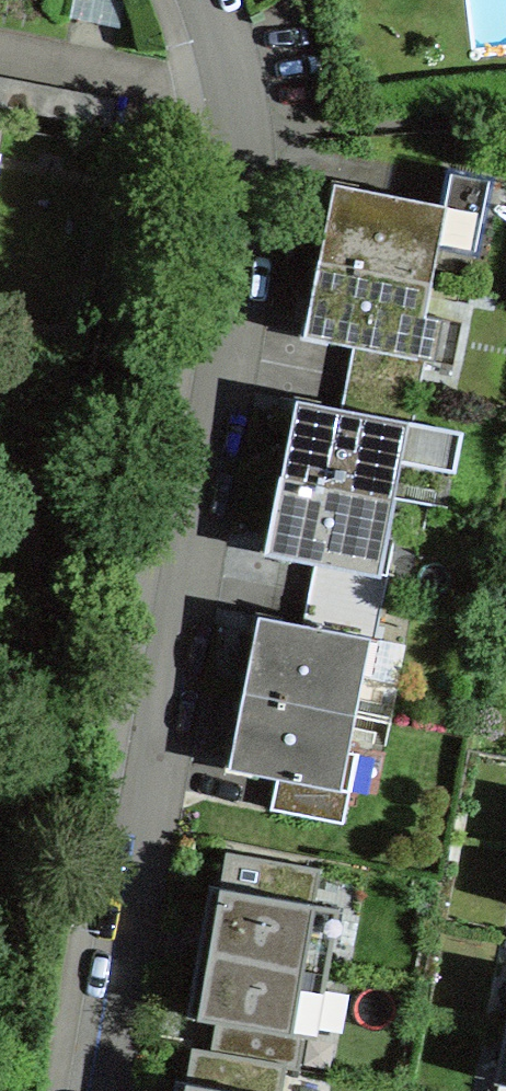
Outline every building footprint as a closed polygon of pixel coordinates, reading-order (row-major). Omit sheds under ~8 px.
[(487,180),(451,174),(444,206),(357,189),(334,185),(320,260),(430,282),(437,243),(474,250),(487,180)] [(430,282),(320,260),(305,336),(354,346),(348,377),(418,391),(424,359),(415,358),(430,282)] [(418,391),(348,377),(342,409),(320,404),(297,400),(281,476),(282,476),(393,498),(408,422),(411,423),(418,391)] [(393,498),(282,476),(268,552),(290,556),(317,561),(310,593),(380,607),(386,575),(378,573),(393,498)] [(380,607),(310,593),(304,625),(281,621),(259,617),(244,692),(354,714),(369,638),(374,639),(380,607)] [(252,772),(278,778),(271,809),(341,823),(348,791),(339,789),(354,714),(244,692),(229,768),(252,772)] [(327,910),(209,891),(190,1011),(309,1029),(327,910)] [(496,1085),(505,1087),(505,1034),(496,1085)]
